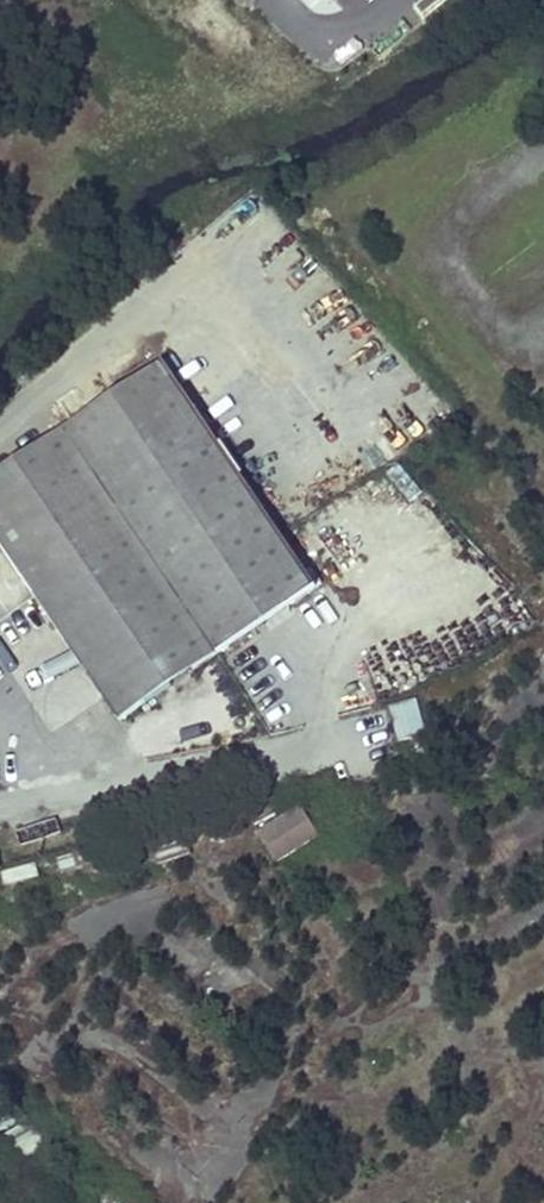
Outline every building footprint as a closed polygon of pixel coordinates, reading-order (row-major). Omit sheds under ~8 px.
[(157,370),(0,483),(0,554),(62,641),(123,728),(175,690),(315,591),(252,504),(259,500),(238,471),(232,475),(157,370)] [(388,710),(398,744),(426,736),(416,702),(388,710)] [(274,865),(320,841),(302,808),(256,833),(274,865)]
